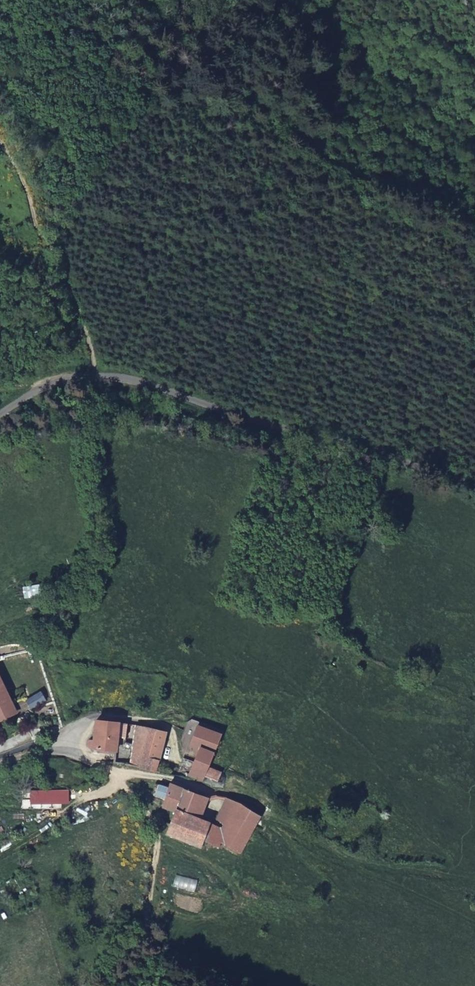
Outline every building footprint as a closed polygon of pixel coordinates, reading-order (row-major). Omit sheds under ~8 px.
[(0,693),(0,716),(12,709),(2,692),(0,693)] [(0,716),(0,722),(15,715),(12,709),(0,716)] [(119,725),(96,722),(95,750),(117,752),(119,725)] [(131,767),(139,768),(147,729),(135,727),(131,767)] [(206,777),(207,775),(222,736),(196,727),(190,745),(198,747),(194,763),(192,769),(190,774),(204,781),(206,777)] [(139,768),(158,772),(166,733),(147,729),(139,768)] [(194,763),(195,761),(184,758),(180,770),(191,772),(192,769),(194,763)] [(164,801),(167,790),(154,786),(151,797),(164,801)] [(174,814),(167,837),(201,850),(204,843),(210,825),(202,821),(209,799),(168,786),(167,790),(164,801),(162,809),(174,814)] [(229,827),(238,804),(227,799),(218,822),(229,827)] [(226,833),(221,846),(241,855),(260,817),(238,804),(229,827),(226,833)] [(210,825),(204,843),(219,849),(221,846),(226,833),(210,825)]
